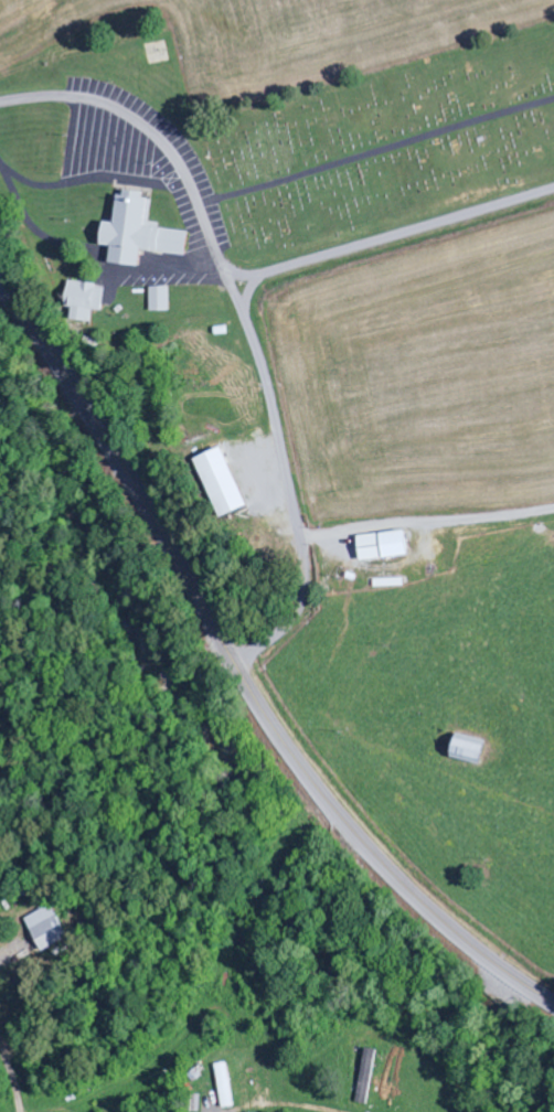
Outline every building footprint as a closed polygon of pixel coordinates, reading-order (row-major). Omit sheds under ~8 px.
[(189,233),(149,228),(152,200),(144,199),(144,195),(119,192),(116,224),(105,223),(102,246),(112,248),(111,264),(141,268),(142,252),(187,257),(189,233)] [(93,323),(94,311),(104,312),(107,286),(70,283),(68,308),(74,309),(73,321),(93,323)] [(152,313),(171,312),(170,288),(152,288),(152,313)] [(249,508),(223,449),(195,460),(221,520),(249,508)] [(408,557),(405,531),(358,538),(362,563),(408,557)] [(486,743),(457,735),(450,759),(480,767),(486,743)] [(28,917),(42,951),(70,940),(56,906),(28,917)] [(216,1064),(225,1109),(237,1106),(228,1062),(216,1064)]
